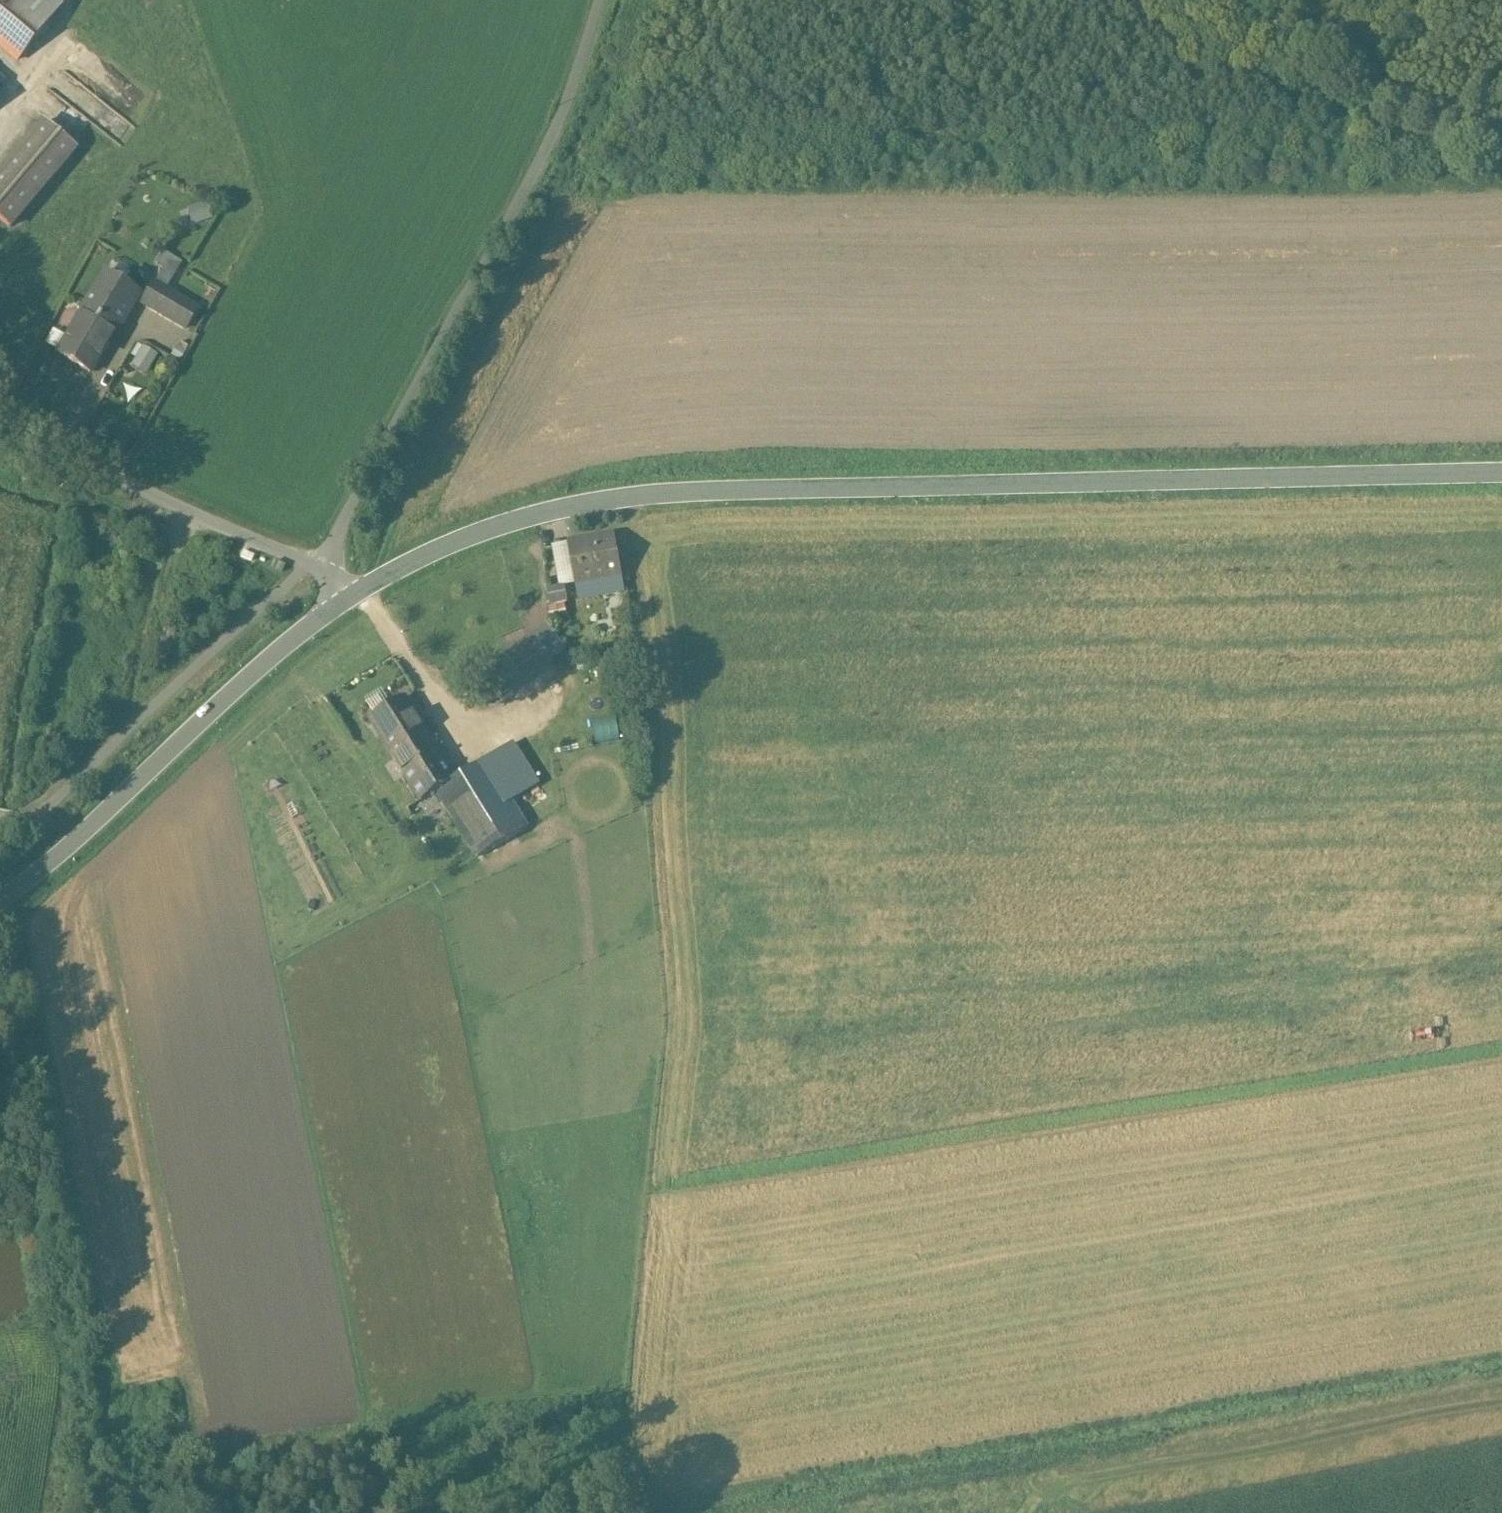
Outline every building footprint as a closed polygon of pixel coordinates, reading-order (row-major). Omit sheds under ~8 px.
[(18,55),(48,20),(24,0),(0,0),(0,40),(18,55)] [(0,168),(0,213),(10,222),(75,145),(42,118),(0,168)] [(213,199),(192,205),(196,220),(217,214),(213,199)] [(140,290),(105,269),(85,304),(119,324),(140,290)] [(198,304),(155,279),(143,300),(185,325),(198,304)] [(119,324),(85,304),(58,349),(91,368),(91,367),(103,346),(103,347),(116,325),(118,326),(119,324)] [(142,340),(133,362),(153,370),(162,348),(142,340)] [(613,535),(571,542),(578,586),(620,578),(613,535)] [(620,578),(578,586),(580,598),(623,591),(620,578)] [(455,778),(404,696),(370,717),(421,800),(455,778)] [(599,724),(601,743),(625,741),(624,723),(599,724)] [(513,742),(455,778),(437,790),(478,857),(527,827),(510,800),(538,782),(513,742)]
